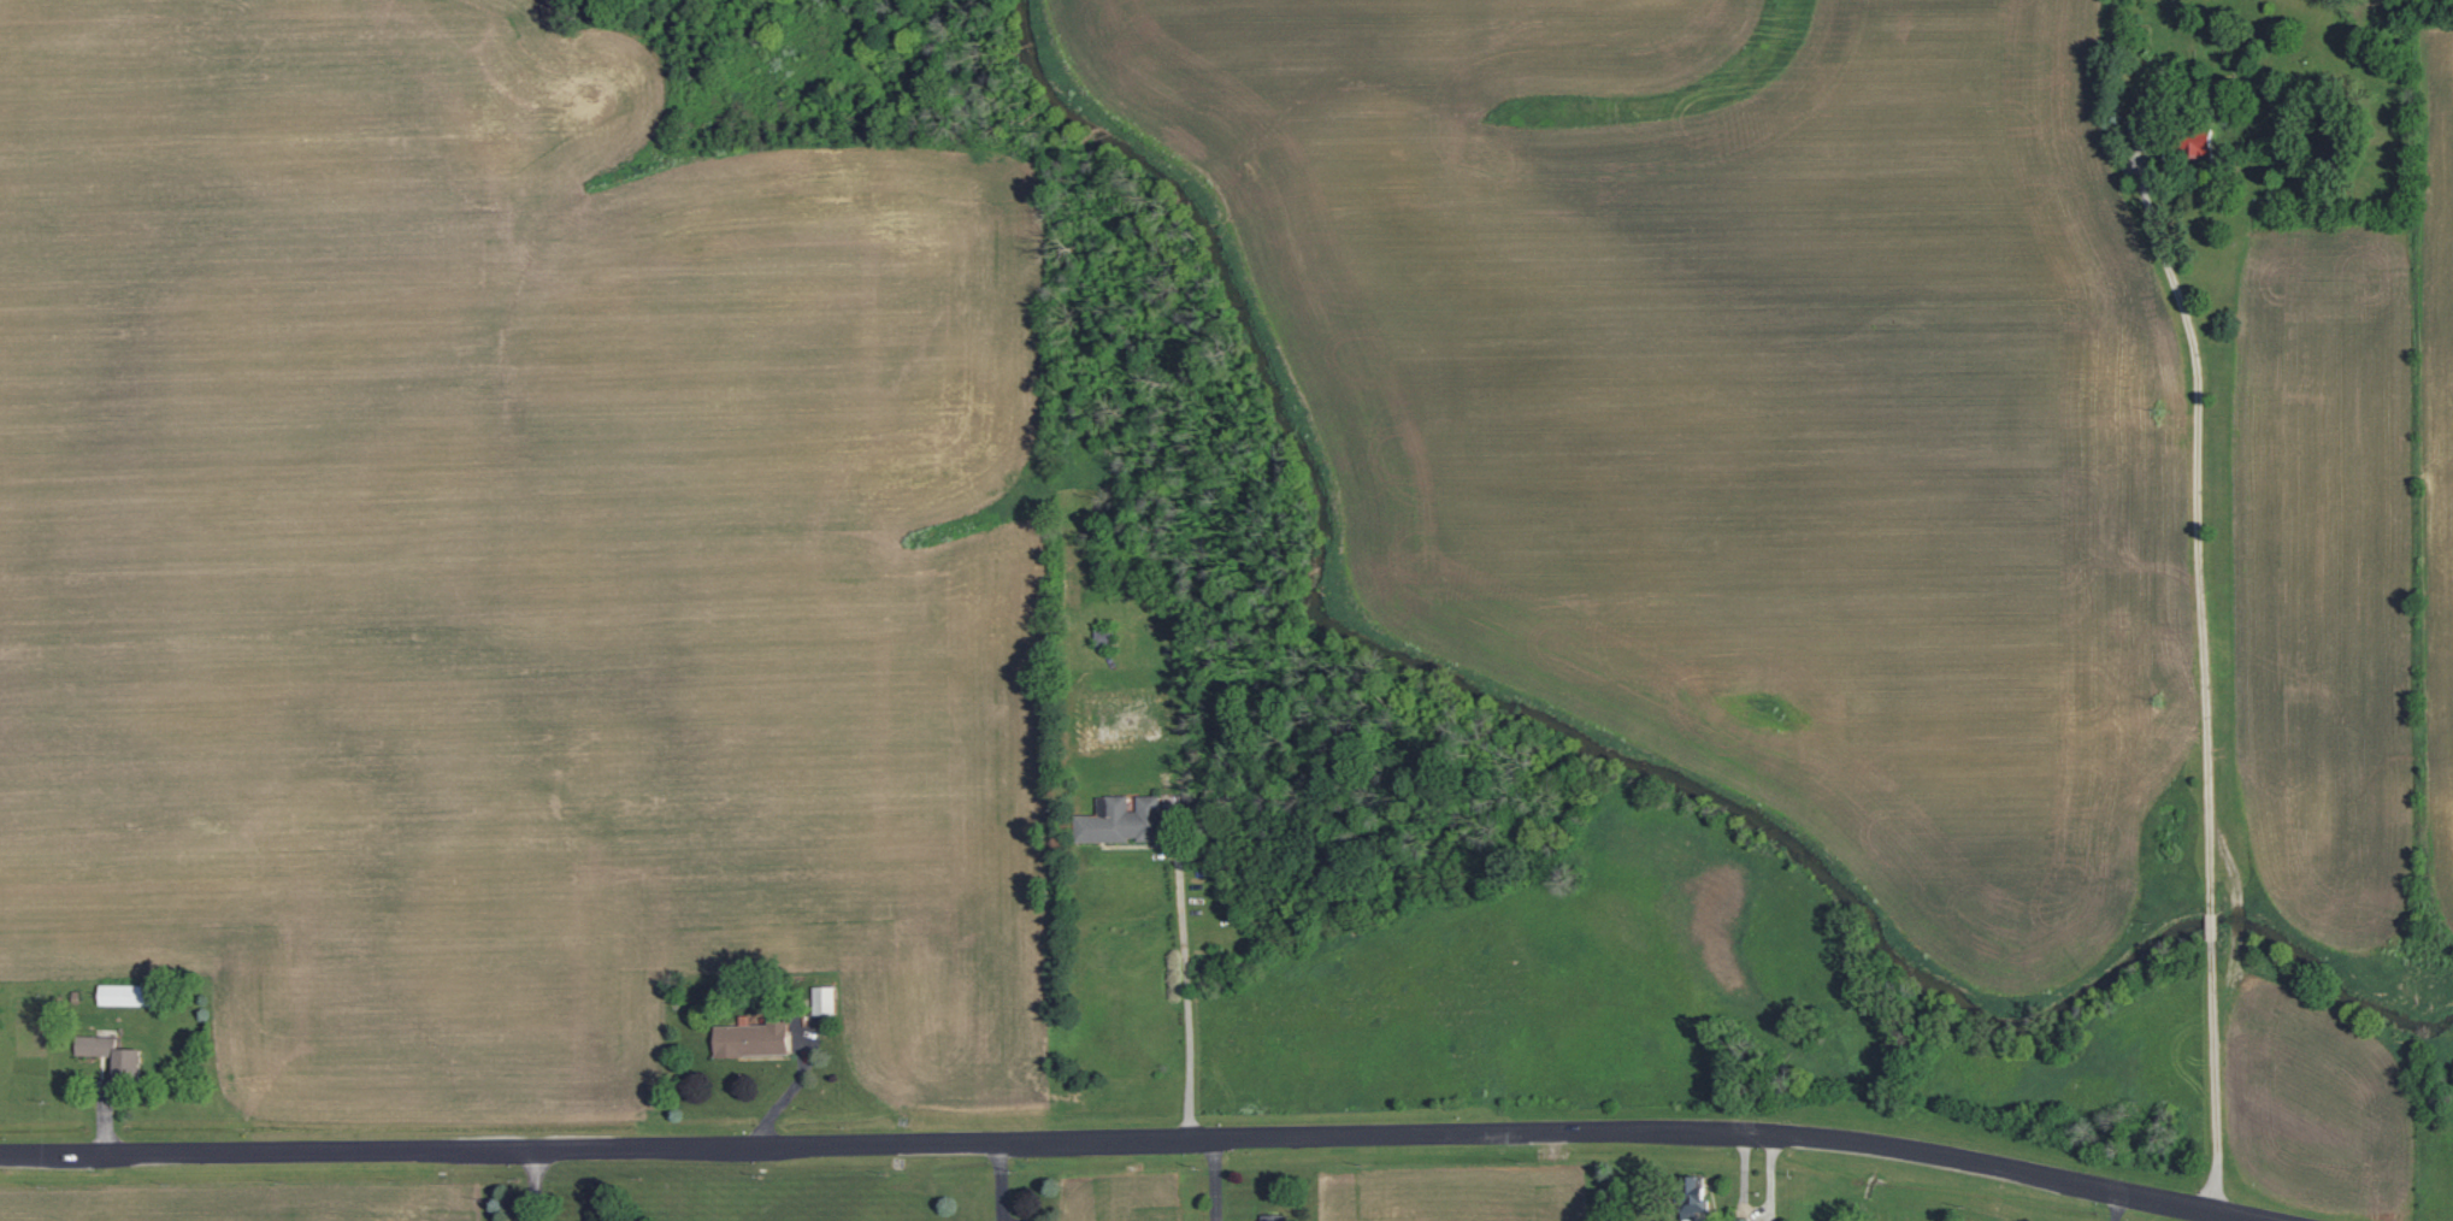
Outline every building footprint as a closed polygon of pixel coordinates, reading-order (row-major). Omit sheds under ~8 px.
[(1074,842),(1129,841),(1129,842),(1166,841),(1165,796),(1136,797),(1136,810),(1127,811),(1127,795),(1095,795),(1096,814),(1073,815),(1074,842)] [(97,1005),(151,1006),(151,986),(98,984),(97,1005)] [(835,986),(813,986),(813,1014),(835,1014),(835,986)] [(713,1025),(714,1056),(787,1054),(786,1022),(775,1023),(775,1013),(766,1013),(766,1024),(713,1025)] [(114,1037),(75,1035),(74,1055),(112,1056),(111,1077),(138,1078),(139,1049),(113,1048),(114,1037)] [(1706,1187),(1699,1187),(1699,1176),(1685,1177),(1686,1220),(1707,1220),(1706,1187)]
